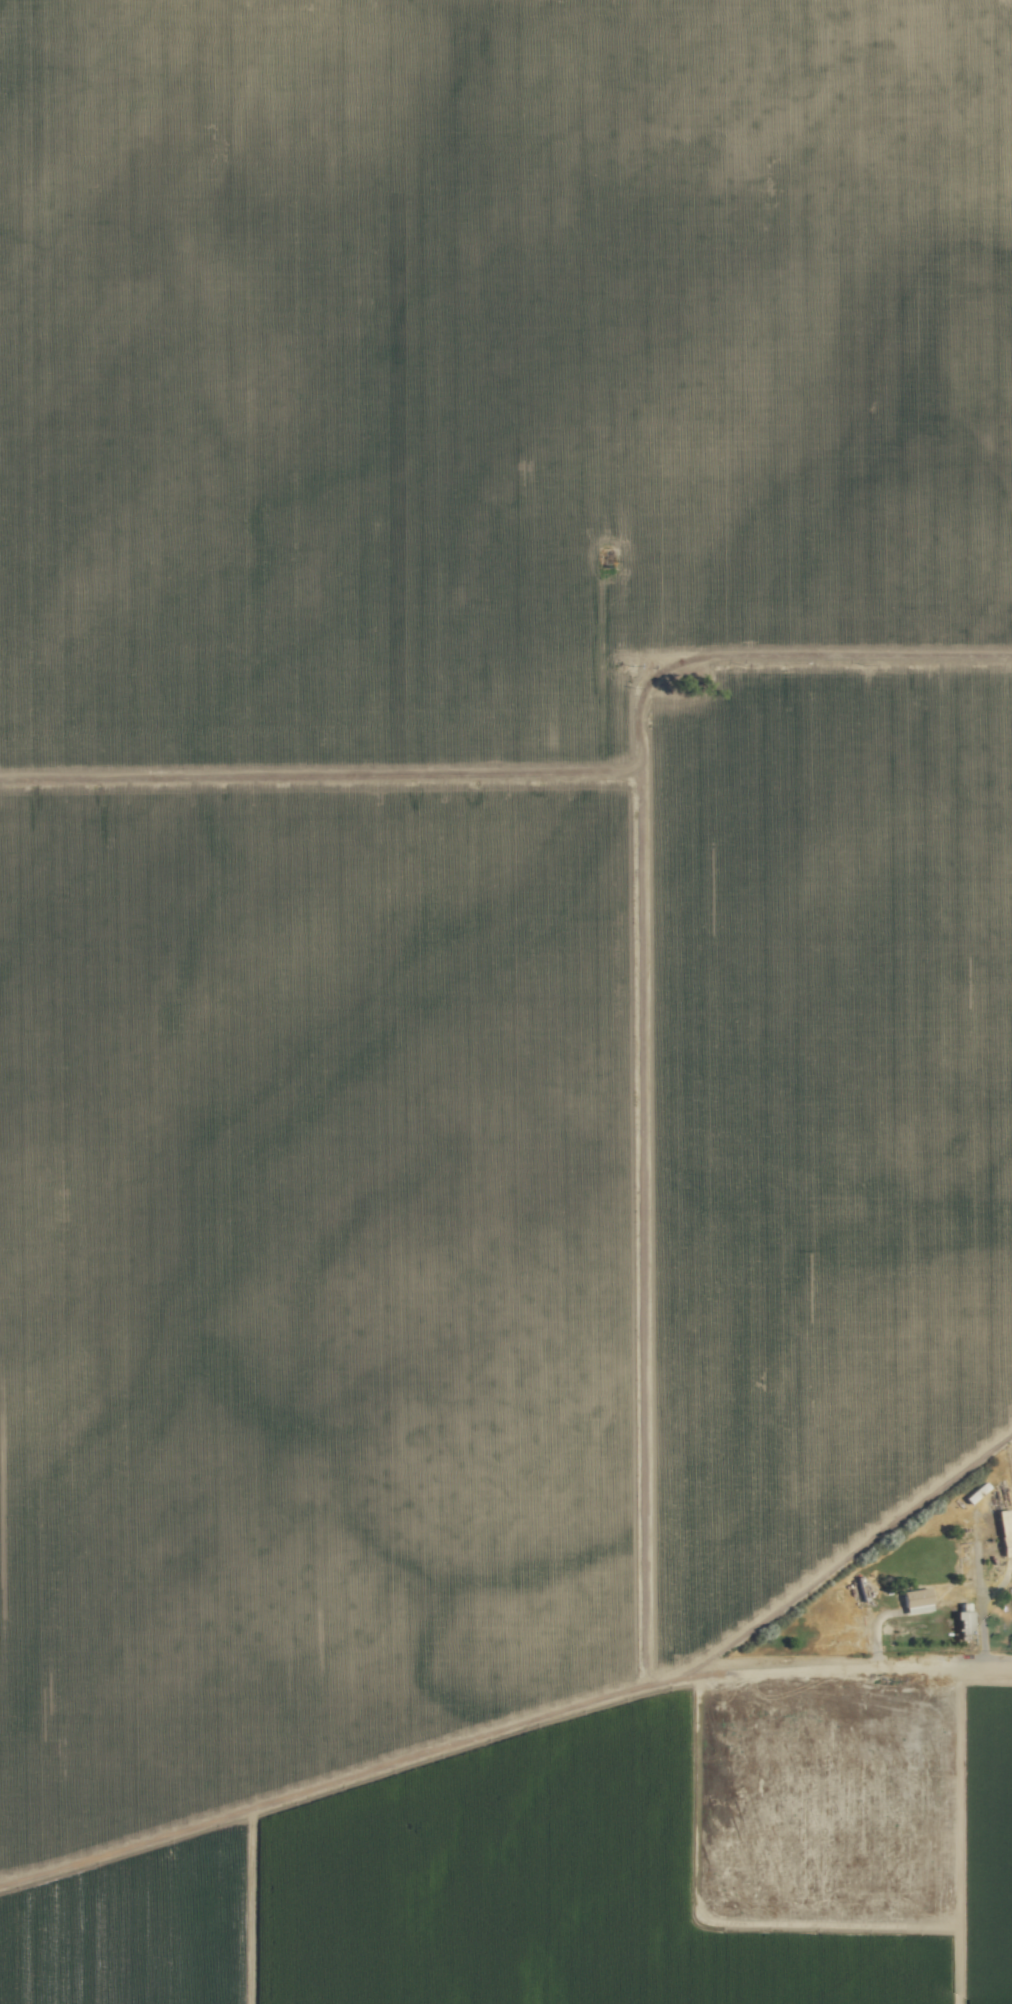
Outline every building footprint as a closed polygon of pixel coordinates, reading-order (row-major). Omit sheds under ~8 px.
[(999,1509),(1003,1556),(1011,1555),(1011,1508),(999,1509)] [(904,1591),(908,1614),(933,1609),(929,1587),(904,1591)] [(973,1633),(973,1603),(958,1603),(957,1633),(973,1633)]
